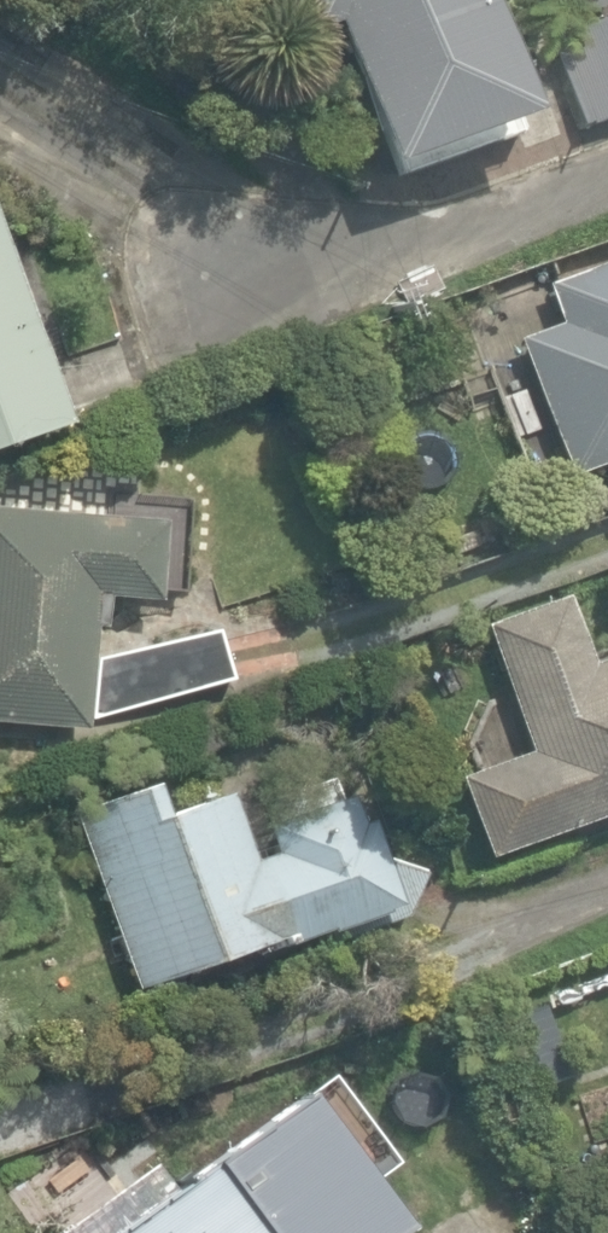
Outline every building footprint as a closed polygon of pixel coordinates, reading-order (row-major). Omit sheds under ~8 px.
[(406,178),(527,135),(521,116),(479,0),(290,0),(302,34),(328,25),(379,167),(399,160),(406,178)] [(580,128),(607,117),(607,24),(605,16),(545,39),(580,128)] [(65,426),(0,238),(0,449),(65,426)] [(542,286),(558,330),(512,346),(559,479),(603,463),(607,476),(607,263),(542,286)] [(79,730),(90,595),(150,600),(156,523),(0,509),(0,723),(79,730)] [(482,852),(607,805),(607,655),(584,664),(559,597),(482,625),(526,744),(452,771),(482,852)] [(95,657),(89,722),(227,682),(215,629),(95,657)] [(69,812),(132,991),(393,899),(365,821),(353,826),(343,799),(262,828),(271,853),(250,861),(226,792),(157,816),(146,785),(69,812)] [(503,1018),(524,1089),(562,1077),(541,1007),(503,1018)] [(402,1226),(303,1092),(111,1232),(392,1232),(402,1226)]
